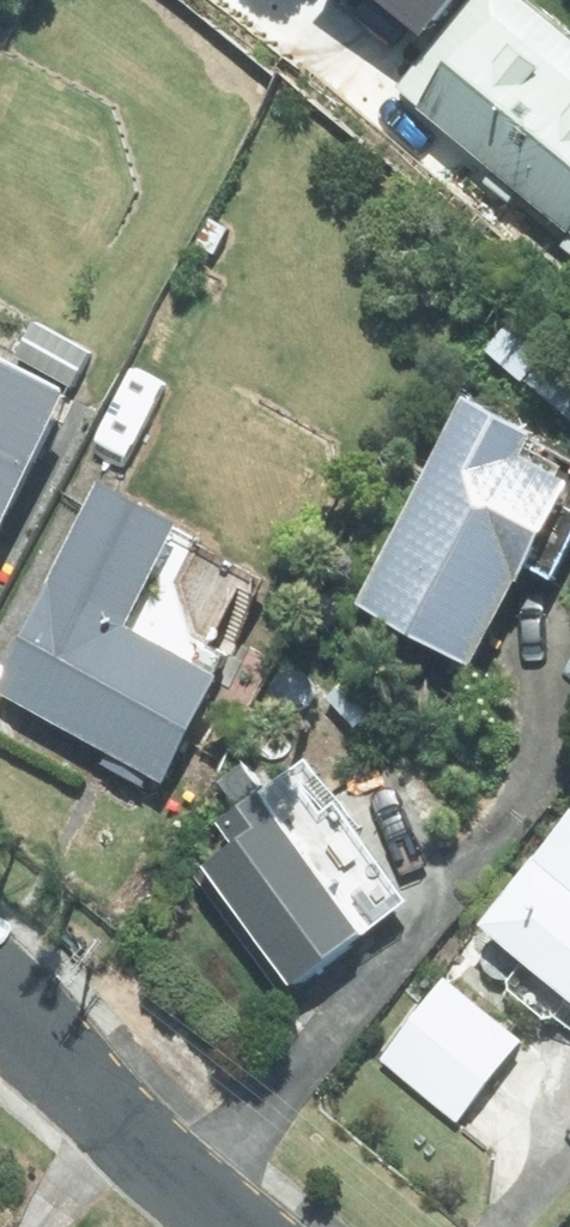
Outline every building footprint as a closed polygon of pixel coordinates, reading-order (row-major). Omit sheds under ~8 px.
[(552,250),(569,265),(569,52),(509,0),(462,0),(385,91),(561,239),(552,250)] [(199,222),(186,249),(207,260),(220,233),(199,222)] [(512,315),(475,357),(512,388),(547,347),(512,315)] [(85,359),(26,324),(4,361),(65,395),(85,359)] [(55,401),(0,374),(0,516),(55,401)] [(450,406),(342,615),(460,676),(513,574),(544,589),(569,538),(569,468),(450,406)] [(186,547),(86,497),(0,671),(0,709),(158,788),(221,659),(180,639),(164,591),(186,547)] [(344,679),(318,702),(347,736),(373,713),(344,679)] [(224,810),(201,826),(219,853),(193,870),(278,994),(356,940),(294,849),(317,833),(281,781),(259,795),(239,766),(209,788),(224,810)] [(560,819),(467,928),(569,1015),(569,828),(560,819)]
